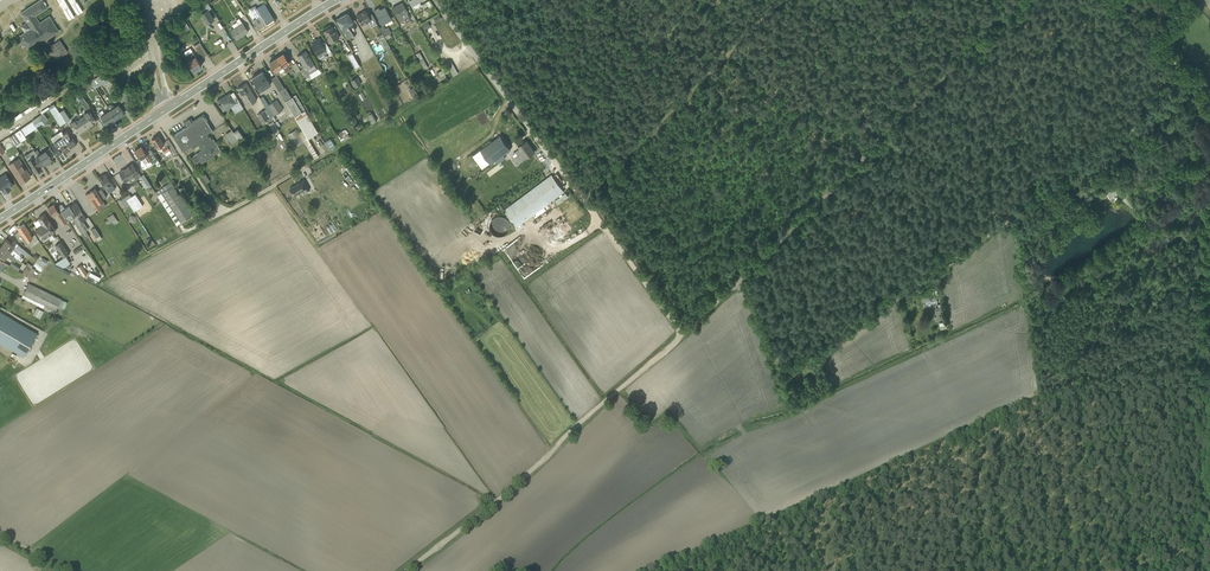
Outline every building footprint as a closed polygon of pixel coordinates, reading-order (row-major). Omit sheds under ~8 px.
[(27,50),(40,41),(41,43),(59,31),(49,16),(40,22),(36,16),(48,8),(46,5),(46,4),(44,1),(43,2),(42,0),(39,0),(20,13),(26,22),(20,26),(24,32),(17,37),(23,46),(24,45),(27,50)] [(273,19),(262,0),(258,2),(257,1),(258,0),(248,0),(248,2),(249,4),(248,5),(250,8),(246,10),(258,29),(273,19)] [(420,0),(409,0),(414,9),(421,5),(419,1),(420,0)] [(1209,9),(1209,0),(1201,0),(1209,9)] [(206,25),(214,20),(208,10),(211,8),(207,2),(203,4),(204,5),(197,9),(200,13),(199,14),(206,25)] [(411,20),(408,16),(407,13),(408,13),(402,3),(392,9),(399,22),(404,19),(406,23),(411,20)] [(382,26),(392,20),(385,7),(379,10),(378,8),(374,11),(382,26)] [(370,28),(377,24),(371,14),(368,16),(365,11),(356,16),(362,25),(364,23),(366,22),(370,28)] [(354,22),(348,13),(336,20),(347,38),(348,37),(349,40),(351,39),(351,40),(355,37),(352,32),(355,31),(353,26),(352,27),(350,25),(354,22)] [(236,40),(248,32),(242,23),(239,19),(236,21),(239,25),(230,30),(236,40)] [(186,31),(190,28),(185,20),(181,22),(181,23),(177,25),(178,27),(176,28),(179,32),(181,31),(181,32),(185,29),(186,31)] [(426,31),(431,27),(427,22),(422,25),(426,31)] [(330,43),(340,37),(335,30),(334,31),(331,26),(323,31),(330,43)] [(380,28),(386,40),(392,37),(390,34),(391,33),(388,27),(385,29),(383,26),(380,28)] [(388,54),(392,52),(382,34),(376,37),(380,44),(382,43),(388,54)] [(318,58),(327,53),(330,51),(325,41),(322,43),(320,40),(317,42),(315,39),(313,40),(313,45),(311,46),(318,58)] [(54,58),(67,52),(61,40),(48,46),(54,58)] [(201,58),(207,54),(200,42),(194,46),(201,58)] [(1178,50),(1172,44),(1168,47),(1175,54),(1178,50)] [(193,71),(202,66),(190,48),(184,52),(182,53),(193,71)] [(319,67),(316,69),(312,61),(306,51),(297,56),(303,66),(300,70),(301,71),(306,79),(308,81),(322,73),(319,67)] [(356,71),(361,68),(352,52),(347,54),(356,71)] [(425,70),(428,68),(419,52),(416,54),(425,70)] [(291,61),(289,62),(283,53),(276,58),(285,70),(288,75),(294,70),(296,73),(301,71),(300,70),(296,63),(293,65),(291,61)] [(285,70),(276,58),(269,62),(272,67),(271,68),(274,72),(276,76),(285,70)] [(446,64),(453,76),(458,74),(451,61),(446,64)] [(437,73),(441,81),(446,78),(442,70),(437,73)] [(260,92),(271,85),(262,71),(252,78),(260,92)] [(91,82),(94,87),(95,88),(107,80),(102,74),(91,82)] [(276,76),(271,79),(302,130),(307,139),(318,132),(305,111),(295,95),(291,98),(285,87),(284,88),(276,76)] [(355,88),(361,84),(357,77),(351,81),(351,82),(353,87),(354,87),(355,88)] [(82,95),(94,87),(91,82),(79,90),(82,95)] [(247,106),(257,100),(246,83),(237,88),(247,106)] [(413,98),(418,95),(413,88),(408,91),(413,98)] [(115,99),(118,97),(116,94),(112,89),(110,90),(115,99)] [(86,109),(90,106),(81,93),(80,94),(78,90),(75,92),(86,109)] [(118,97),(122,102),(128,98),(127,97),(129,95),(126,91),(124,92),(122,90),(116,94),(118,97)] [(235,114),(243,108),(236,97),(233,98),(230,93),(217,101),(223,111),(230,107),(235,114)] [(46,96),(24,111),(26,113),(46,100),(45,99),(46,98),(46,96)] [(276,100),(268,105),(263,96),(260,98),(266,109),(273,120),(274,121),(276,120),(273,116),(283,110),(276,100)] [(54,103),(48,107),(50,109),(49,109),(60,126),(66,122),(59,111),(54,103)] [(118,117),(124,113),(118,104),(109,110),(115,120),(118,118),(118,117)] [(59,111),(66,122),(70,119),(63,109),(59,111)] [(86,127),(95,121),(88,109),(83,113),(84,115),(80,118),(86,127)] [(268,123),(273,120),(266,109),(264,111),(257,115),(262,122),(261,123),(263,126),(268,123)] [(115,120),(109,110),(104,113),(102,110),(98,112),(106,125),(112,121),(113,122),(115,120)] [(372,124),(377,122),(372,113),(371,114),(370,112),(367,114),(368,116),(367,116),(372,124)] [(32,121),(36,127),(42,123),(42,125),(47,122),(46,120),(48,119),(43,113),(32,120),(32,121)] [(196,166),(221,150),(213,139),(211,140),(208,134),(213,131),(203,116),(193,122),(191,118),(184,122),(186,126),(172,135),(183,151),(190,146),(193,149),(194,148),(195,150),(199,148),(199,144),(200,144),(203,149),(191,158),(196,166)] [(356,131),(361,129),(354,117),(350,120),(356,131)] [(86,127),(80,118),(76,120),(75,118),(70,121),(78,133),(86,127)] [(279,131),(274,121),(273,120),(268,123),(274,134),(279,131)] [(25,135),(37,127),(36,127),(32,121),(21,128),(25,135)] [(232,144),(239,139),(233,132),(232,129),(224,135),(232,144)] [(233,132),(239,139),(240,141),(243,138),(237,129),(233,132)] [(318,157),(307,139),(302,130),(299,133),(297,129),(288,135),(296,147),(304,141),(314,159),(318,157)] [(70,149),(76,144),(72,138),(69,140),(68,137),(70,136),(66,131),(65,131),(64,133),(62,131),(61,130),(51,137),(55,143),(51,145),(58,155),(62,152),(61,150),(68,145),(70,149)] [(344,131),(344,130),(337,135),(341,143),(350,138),(348,135),(347,135),(347,134),(348,134),(346,130),(344,131)] [(15,145),(21,142),(15,133),(9,137),(15,145)] [(168,139),(163,143),(158,136),(151,140),(161,155),(164,153),(166,156),(175,150),(168,139)] [(481,150),(491,164),(511,150),(500,136),(481,150)] [(328,150),(334,147),(330,140),(324,143),(328,150)] [(519,163),(535,152),(526,141),(518,147),(519,149),(515,152),(518,156),(516,157),(519,163)] [(9,159),(14,157),(13,154),(18,152),(15,146),(5,150),(9,159)] [(152,160),(155,158),(150,150),(147,152),(146,149),(144,150),(141,146),(135,150),(140,159),(141,159),(145,165),(152,160)] [(37,149),(34,151),(44,165),(47,163),(46,162),(52,158),(46,149),(40,153),(37,149)] [(25,155),(36,172),(42,168),(41,167),(44,165),(34,151),(34,150),(25,155)] [(180,163),(182,161),(178,155),(174,157),(176,159),(177,159),(174,161),(176,165),(180,162),(180,163)] [(20,183),(30,177),(25,168),(26,168),(19,157),(8,164),(20,183)] [(141,176),(132,163),(119,172),(122,177),(121,178),(124,181),(125,181),(125,182),(128,185),(141,176)] [(355,174),(356,173),(350,165),(340,173),(350,185),(359,178),(355,174)] [(13,185),(5,173),(0,176),(0,186),(4,192),(10,188),(9,187),(13,185)] [(206,184),(210,181),(205,173),(201,176),(206,184)] [(109,193),(115,189),(105,174),(99,178),(109,193)] [(147,186),(150,184),(143,174),(141,176),(147,186)] [(564,192),(551,175),(504,210),(516,227),(564,192)] [(309,188),(304,178),(298,181),(299,183),(289,188),(290,190),(289,190),(292,195),(292,194),(294,196),(303,191),(305,193),(310,190),(309,189),(309,188)] [(171,182),(155,193),(157,196),(177,226),(180,223),(181,223),(192,216),(171,182)] [(1104,190),(1111,199),(1120,192),(1114,183),(1104,190)] [(96,212),(106,206),(103,201),(104,201),(103,200),(106,197),(101,189),(97,192),(95,189),(85,196),(96,212)] [(126,208),(130,205),(124,197),(121,200),(126,208)] [(80,211),(81,211),(75,202),(69,206),(86,231),(88,230),(83,221),(86,219),(84,215),(83,215),(80,211)] [(62,225),(67,222),(60,212),(59,213),(54,204),(48,208),(54,217),(53,217),(56,216),(62,225)] [(89,237),(86,231),(69,206),(65,209),(62,204),(58,206),(68,222),(72,219),(85,239),(89,237)] [(42,241),(56,231),(49,221),(44,214),(38,219),(42,225),(34,229),(42,241)] [(113,214),(107,218),(108,219),(104,222),(106,225),(112,221),(114,225),(118,223),(116,219),(113,214)] [(510,229),(510,227),(510,225),(509,223),(508,221),(507,220),(506,218),(504,217),(502,217),(500,216),(498,217),(496,217),(494,218),(492,219),(491,221),(490,223),(489,225),(489,227),(489,229),(490,231),(491,233),(492,234),(493,236),(495,237),(497,237),(499,238),(501,237),(503,237),(505,236),(507,235),(508,233),(509,231),(510,229)] [(26,242),(33,238),(29,233),(30,232),(24,224),(19,226),(20,228),(18,229),(20,231),(14,234),(19,241),(23,239),(26,242)] [(153,234),(156,239),(171,231),(169,226),(153,234)] [(98,241),(102,239),(95,228),(91,230),(98,241)] [(57,236),(52,241),(55,244),(60,239),(57,236)] [(13,241),(11,244),(6,240),(1,246),(21,261),(23,258),(19,256),(22,252),(27,256),(29,254),(13,241)] [(65,256),(69,254),(61,241),(55,246),(63,258),(55,263),(63,268),(68,265),(69,266),(70,266),(69,265),(70,265),(70,263),(65,256)] [(75,254),(84,248),(82,245),(79,247),(73,251),(75,254)] [(1,246),(0,248),(0,256),(5,260),(7,257),(14,262),(15,262),(18,264),(19,264),(21,265),(23,263),(21,261),(1,246)] [(18,271),(20,268),(11,263),(9,266),(18,271)] [(69,276),(71,272),(55,264),(53,268),(69,276)] [(83,277),(87,274),(81,265),(77,268),(83,277)] [(26,275),(31,269),(27,266),(22,272),(26,276),(26,275)] [(32,268),(31,269),(26,275),(29,277),(35,270),(32,268)] [(468,274),(441,291),(443,294),(470,277),(468,274)] [(29,283),(21,298),(54,314),(58,306),(61,307),(61,308),(64,309),(67,303),(64,301),(64,302),(61,301),(61,299),(29,283)] [(924,297),(926,305),(938,303),(936,296),(931,297),(930,296),(924,297)] [(33,315),(40,319),(44,312),(37,308),(33,315)] [(0,313),(0,344),(17,354),(16,356),(22,360),(23,358),(24,358),(37,334),(0,313)]
